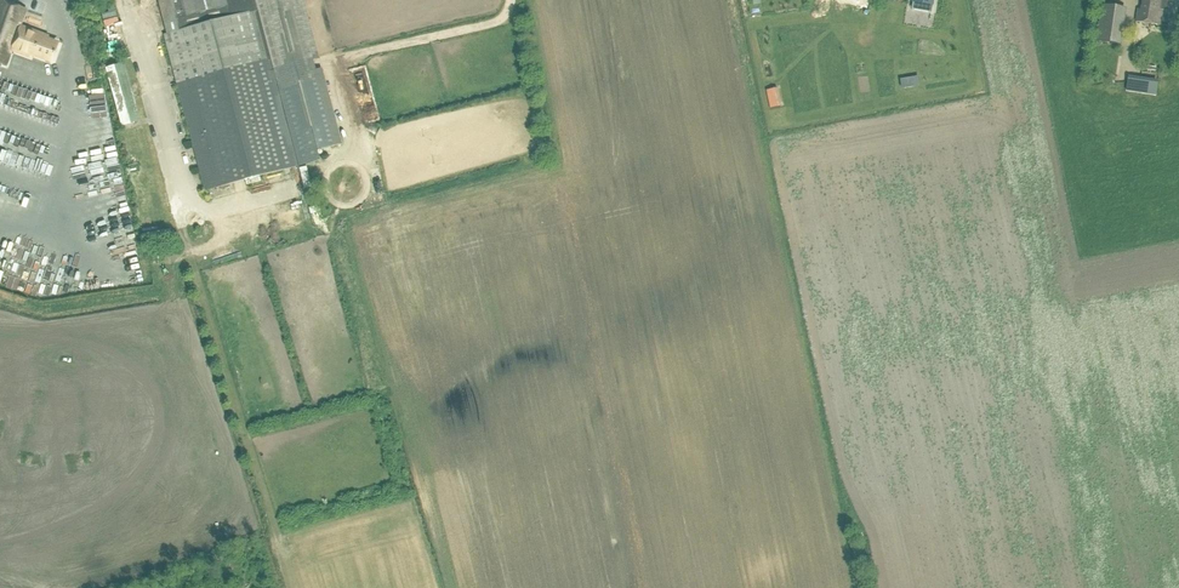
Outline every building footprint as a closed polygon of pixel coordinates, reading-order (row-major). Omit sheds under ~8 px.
[(14,49),(34,57),(35,54),(53,61),(59,46),(47,41),(48,39),(21,29),(28,10),(1,0),(0,0),(0,64),(7,67),(14,49)] [(106,15),(116,12),(112,0),(101,0),(106,15)] [(162,13),(166,12),(172,34),(164,36),(206,191),(246,181),(247,186),(261,182),(260,177),(320,161),(317,151),(341,145),(321,69),(313,72),(310,62),(316,60),(300,0),(158,0),(162,13)] [(1142,11),(1138,10),(1136,22),(1160,26),(1163,10),(1168,11),(1170,0),(1143,0),(1142,11)] [(1103,5),(1099,32),(1097,41),(1117,44),(1123,9),(1103,5)] [(140,119),(125,63),(107,68),(122,123),(140,119)] [(1146,85),(1134,86),(1135,98),(1147,97),(1146,85)]
